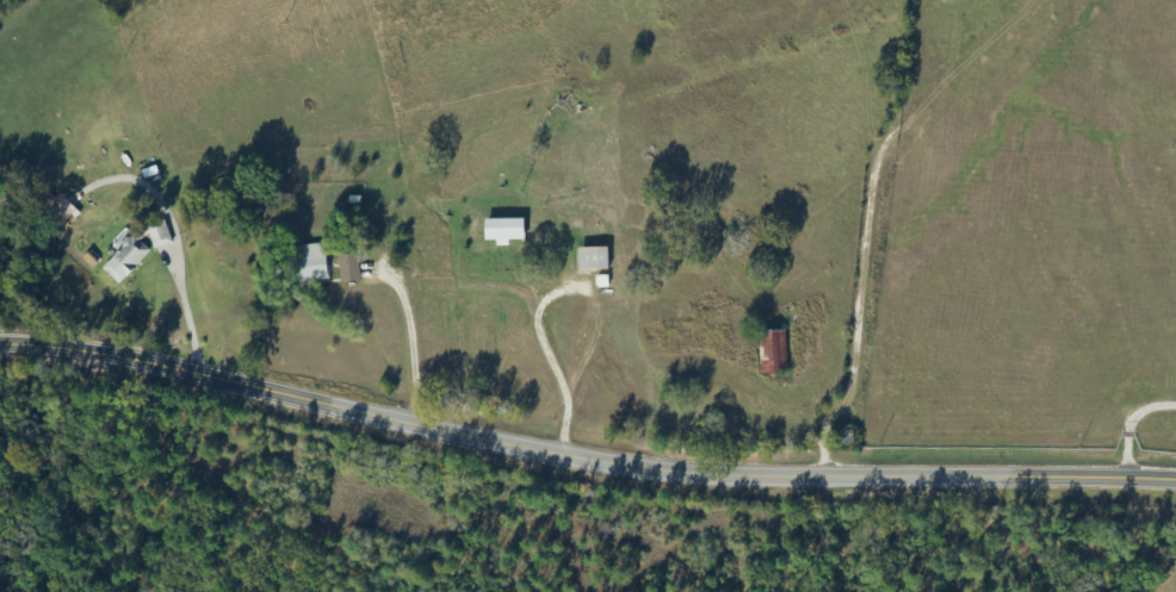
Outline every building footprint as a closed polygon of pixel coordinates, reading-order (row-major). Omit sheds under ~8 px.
[(36,204),(59,227),(73,213),(50,190),(36,204)] [(521,220),(481,220),(481,242),(521,242),(521,220)] [(124,274),(151,248),(155,252),(170,238),(153,221),(111,261),(124,274)] [(281,248),(283,285),(325,283),(323,245),(281,248)] [(607,270),(607,248),(575,248),(575,270),(607,270)] [(785,331),(757,331),(757,375),(785,375),(785,331)] [(838,446),(850,446),(850,432),(838,433),(838,446)]
